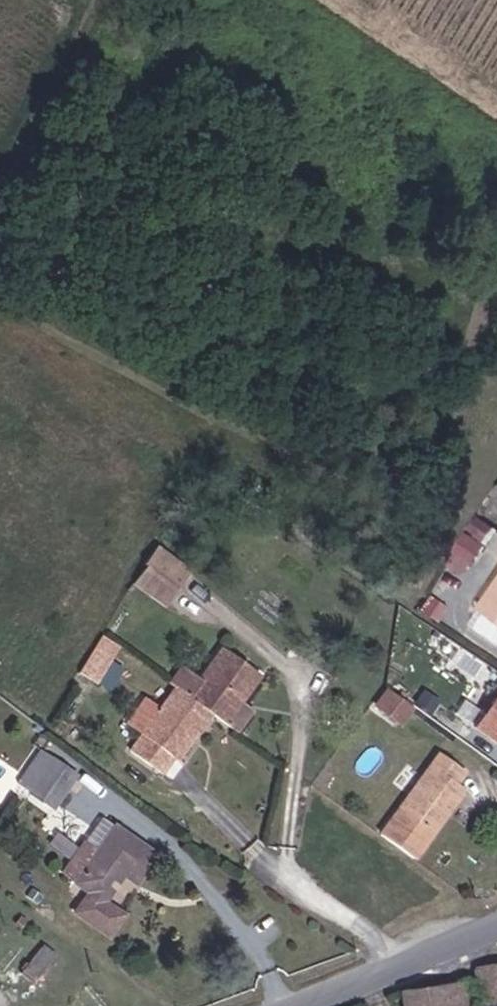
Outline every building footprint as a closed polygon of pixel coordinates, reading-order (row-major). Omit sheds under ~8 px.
[(451,560),(468,572),(496,532),(496,524),(484,514),(451,560)] [(208,575),(174,550),(160,569),(193,593),(208,575)] [(496,611),(496,591),(488,604),(496,611)] [(97,681),(121,641),(102,631),(78,670),(97,681)] [(273,675),(237,648),(213,679),(196,666),(183,684),(188,688),(221,712),(234,722),(249,701),(251,703),(273,675)] [(112,659),(100,680),(112,687),(124,666),(112,659)] [(402,671),(390,687),(415,705),(426,688),(402,671)] [(493,682),(469,722),(496,740),(496,685),(493,682)] [(221,712),(188,688),(142,749),(172,771),(200,734),(203,736),(221,712)] [(482,760),(457,743),(418,799),(398,827),(430,851),(451,822),(469,796),(463,792),(476,773),(474,771),(482,760)] [(73,784),(85,768),(60,749),(37,781),(61,800),(73,784)] [(463,792),(469,796),(482,776),(476,773),(463,792)] [(161,852),(109,811),(68,864),(93,884),(78,903),(111,928),(125,910),(108,895),(128,870),(140,879),(161,852)] [(411,847),(375,897),(402,916),(438,867),(411,847)] [(62,961),(47,950),(28,976),(43,987),(62,961)] [(480,972),(486,1005),(496,1005),(496,970),(480,972)] [(472,982),(403,1000),(404,1005),(477,1005),(472,982)]
